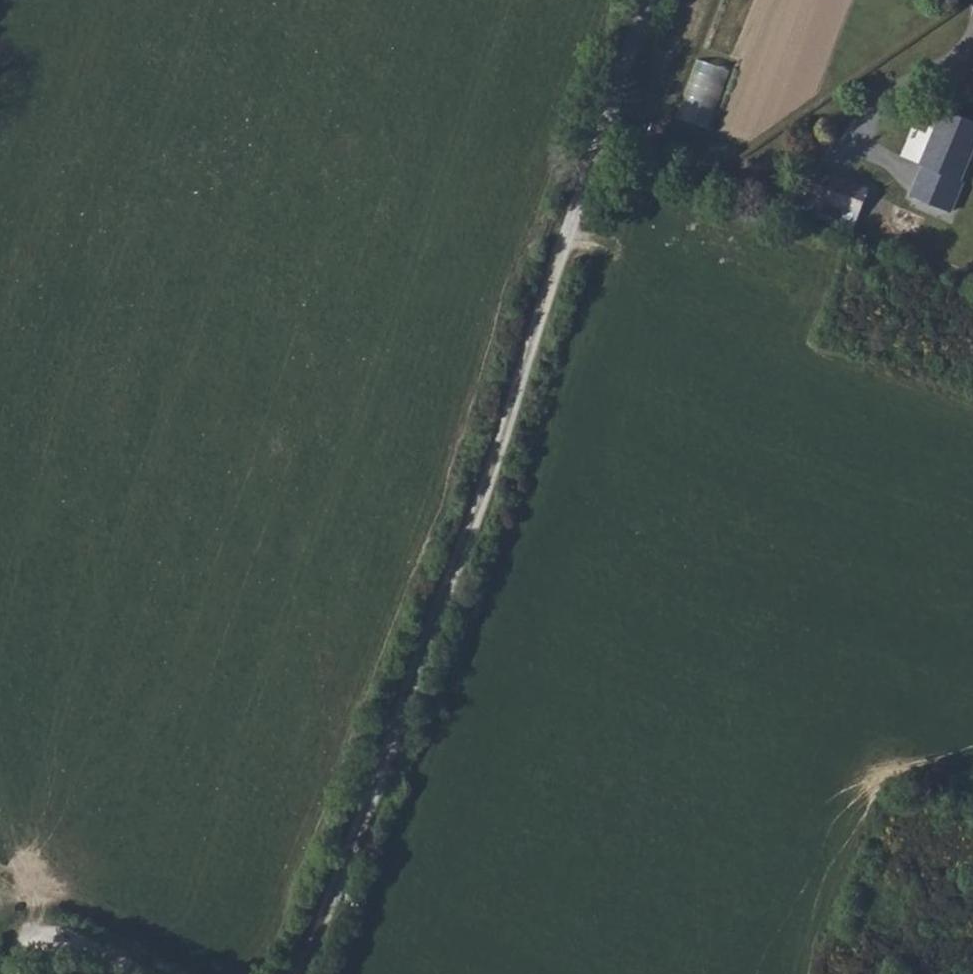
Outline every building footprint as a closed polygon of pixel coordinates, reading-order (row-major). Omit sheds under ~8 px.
[(701,47),(678,115),(712,126),(734,59),(701,47)] [(945,109),(921,165),(924,166),(912,196),(951,212),(964,181),(961,180),(972,151),(972,121),(945,109)] [(808,194),(822,200),(832,174),(818,169),(808,194)] [(869,189),(832,174),(822,200),(860,214),(869,189)] [(822,200),(808,194),(801,211),(853,231),(860,214),(822,200)]
